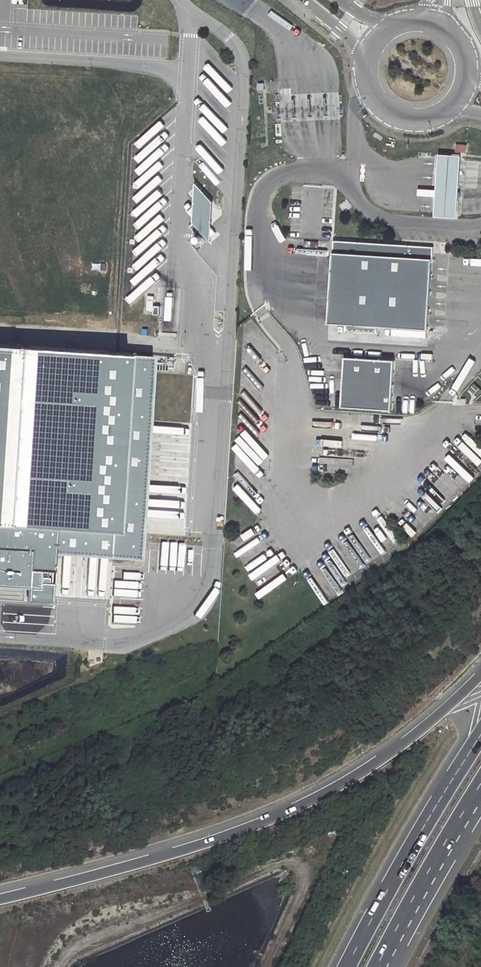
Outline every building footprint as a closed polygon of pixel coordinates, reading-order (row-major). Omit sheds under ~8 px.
[(191,190),(191,231),(208,232),(208,190),(191,190)] [(436,248),(335,242),(332,323),(432,332),(436,248)] [(32,551),(31,570),(53,571),(56,555),(140,559),(155,359),(10,350),(0,349),(0,548),(32,551)] [(338,408),(388,409),(389,359),(339,358),(338,408)]
